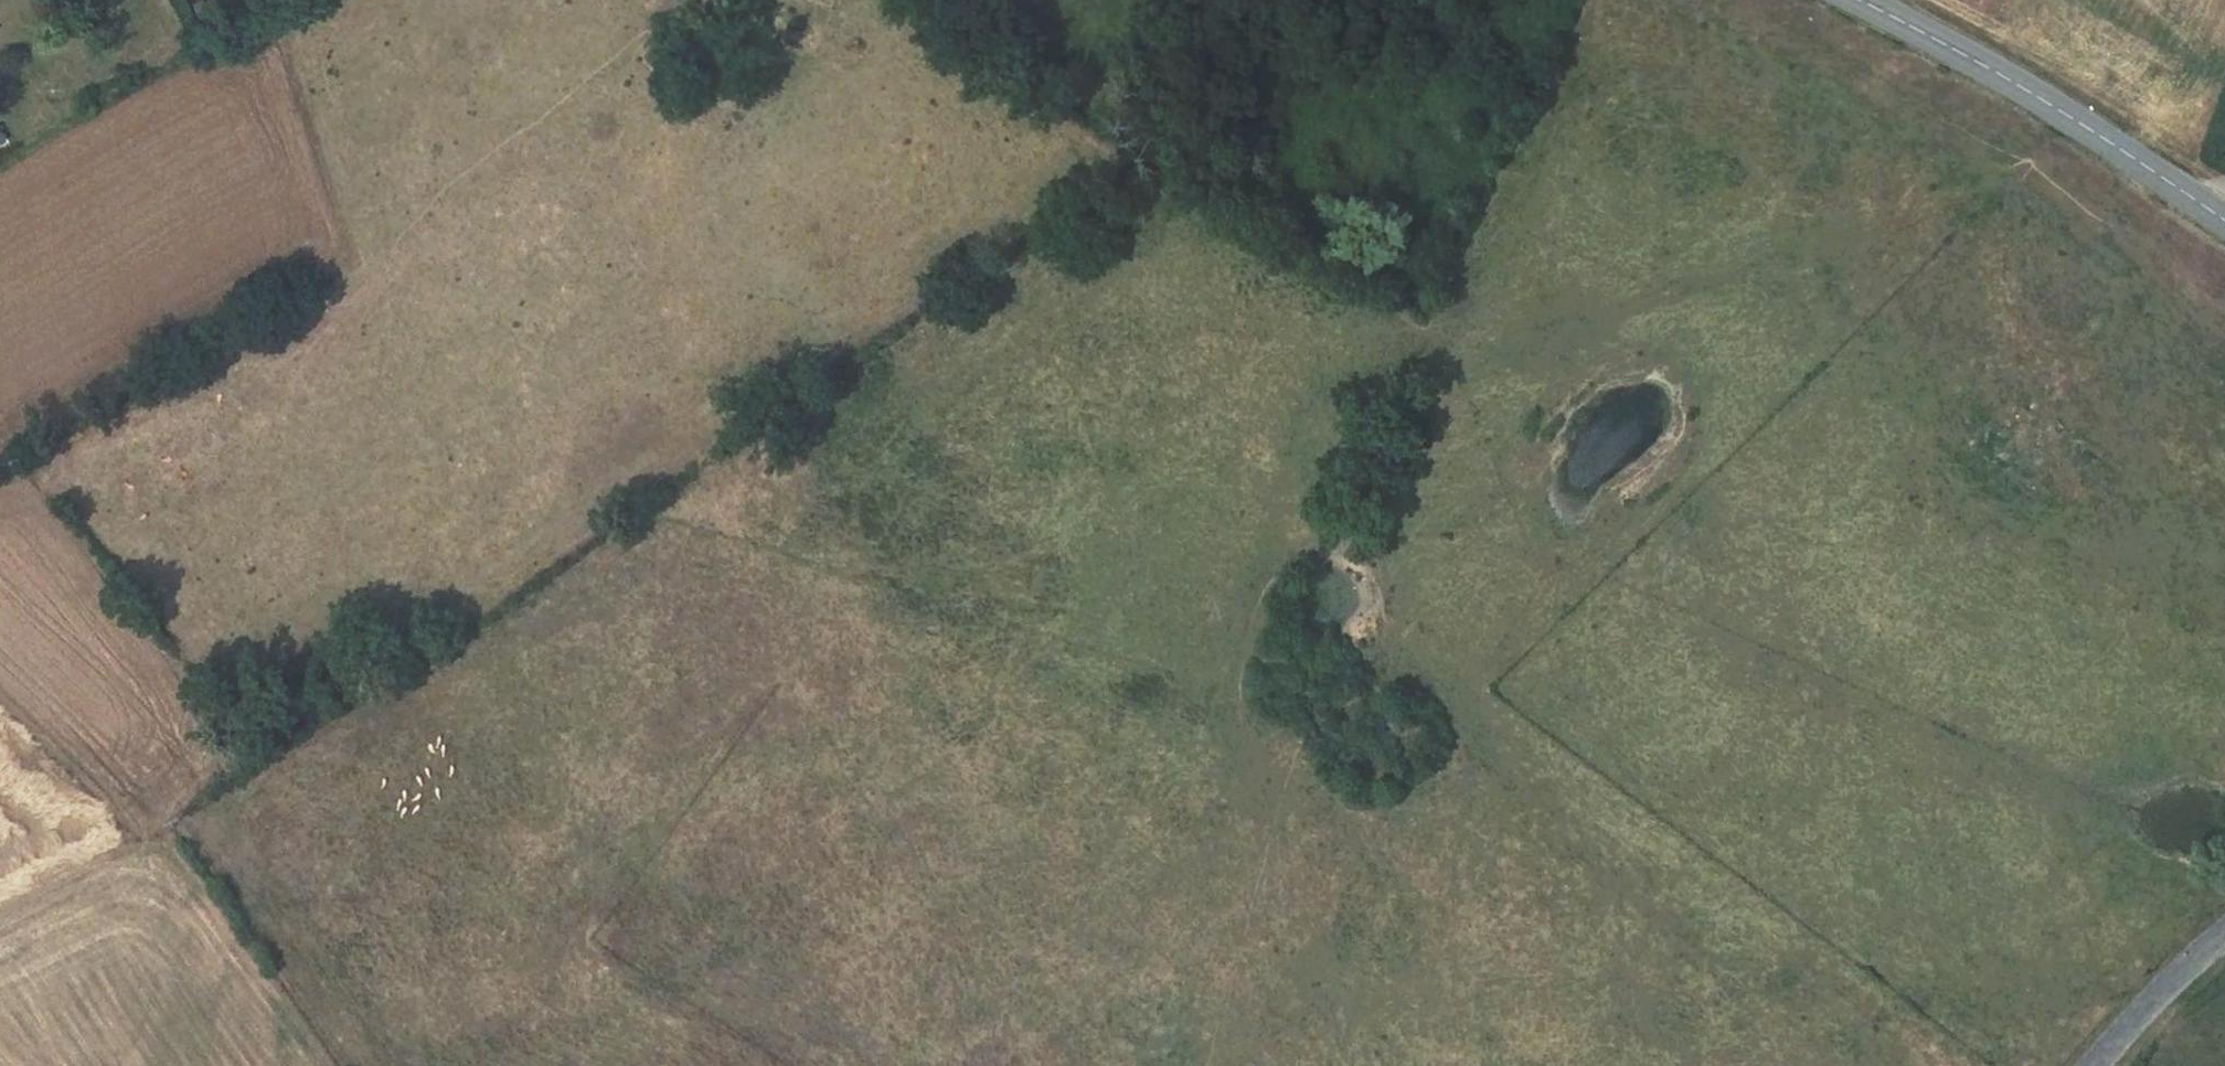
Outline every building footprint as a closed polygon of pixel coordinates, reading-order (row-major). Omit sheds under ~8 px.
[(56,85),(45,90),(50,103),(62,96),(56,85)]
